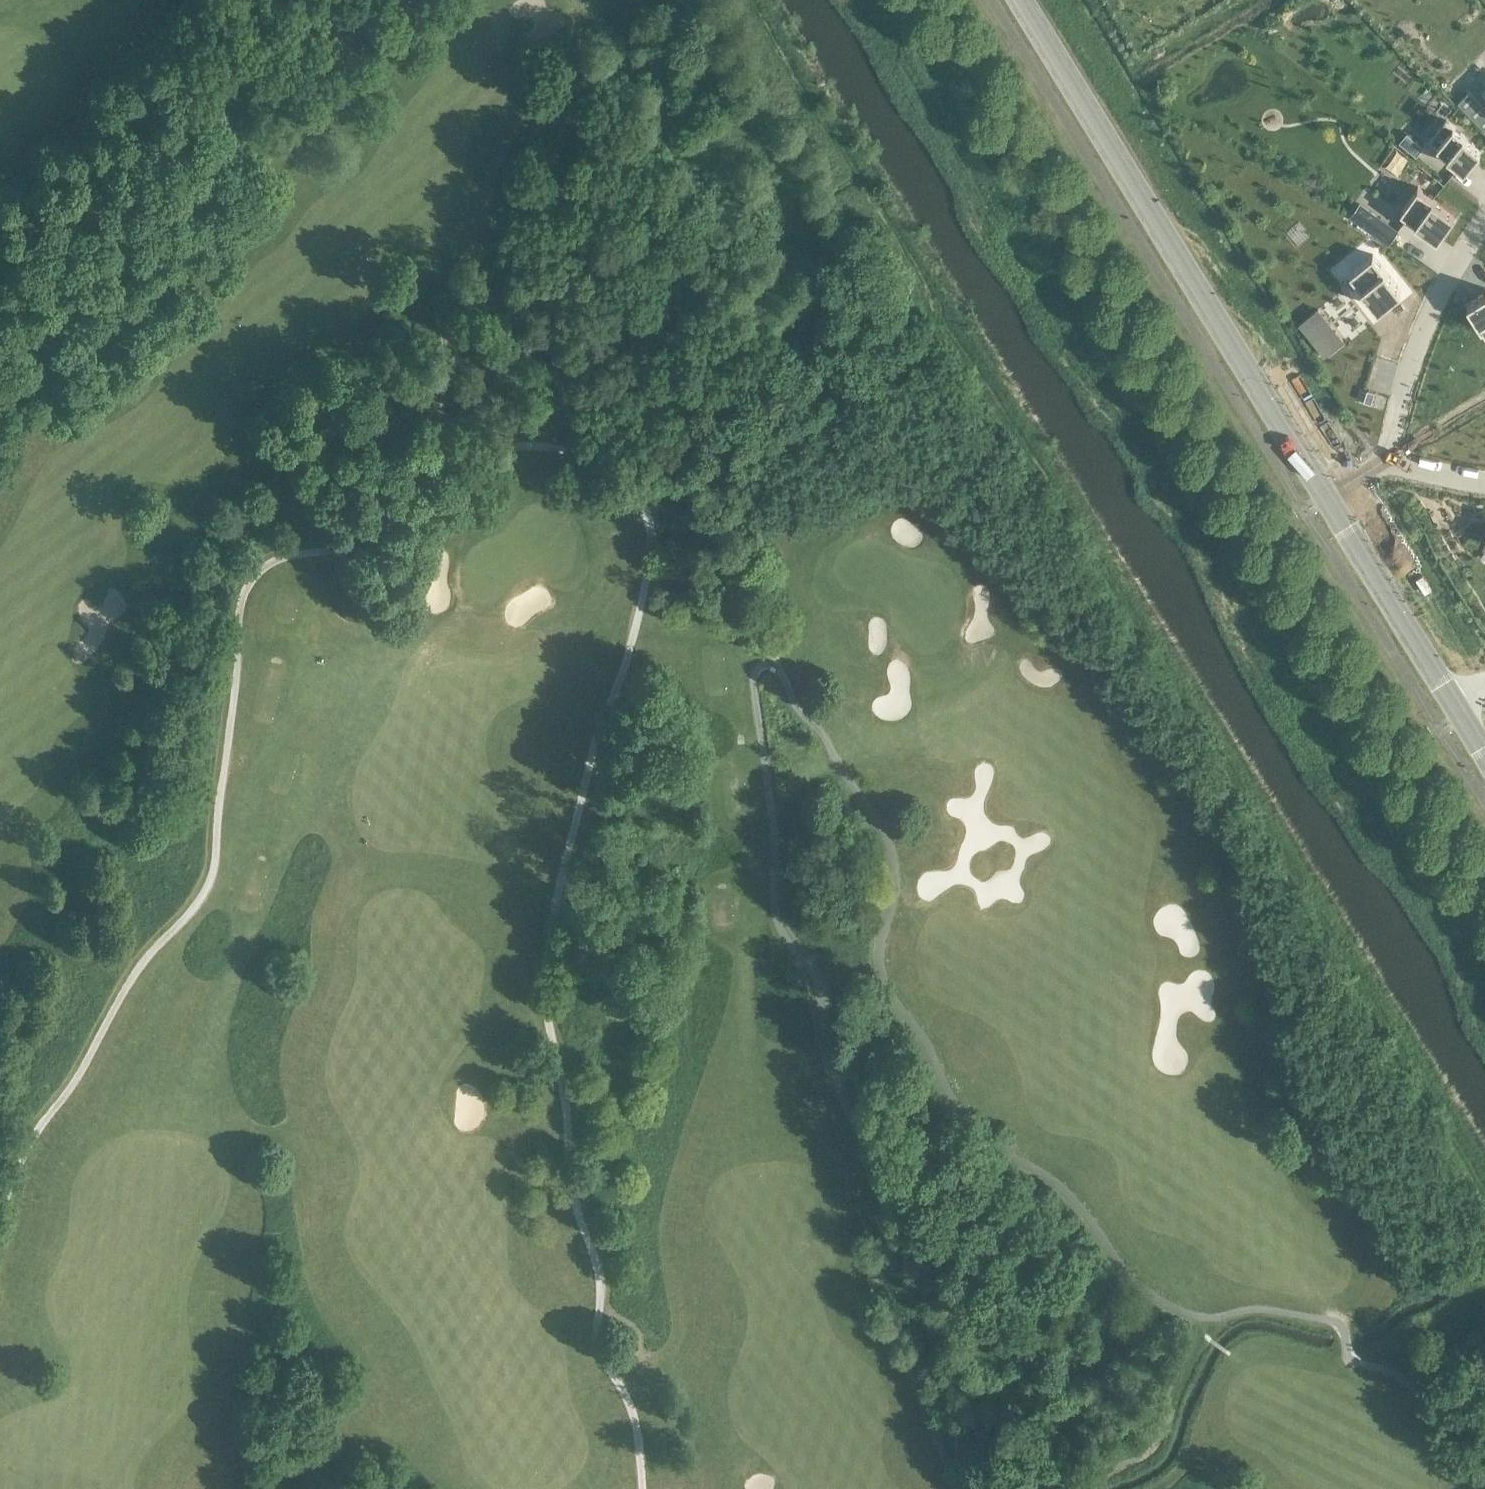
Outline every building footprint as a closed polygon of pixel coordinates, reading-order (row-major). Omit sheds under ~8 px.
[(1458,101),(1484,129),(1484,106),(1470,90),(1458,101)] [(1446,119),(1430,139),(1465,168),(1481,148),(1446,119)] [(1407,133),(1400,142),(1417,155),(1424,146),(1407,133)] [(1418,186),(1401,210),(1438,237),(1455,213),(1418,186)] [(1382,220),(1375,233),(1390,243),(1398,230),(1382,220)] [(1373,254),(1350,272),(1379,308),(1402,289),(1373,254)] [(1484,329),(1484,291),(1468,303),(1484,329)] [(1321,334),(1304,345),(1313,360),(1330,350),(1321,334)] [(1375,391),(1367,389),(1364,400),(1371,403),(1375,391)]
